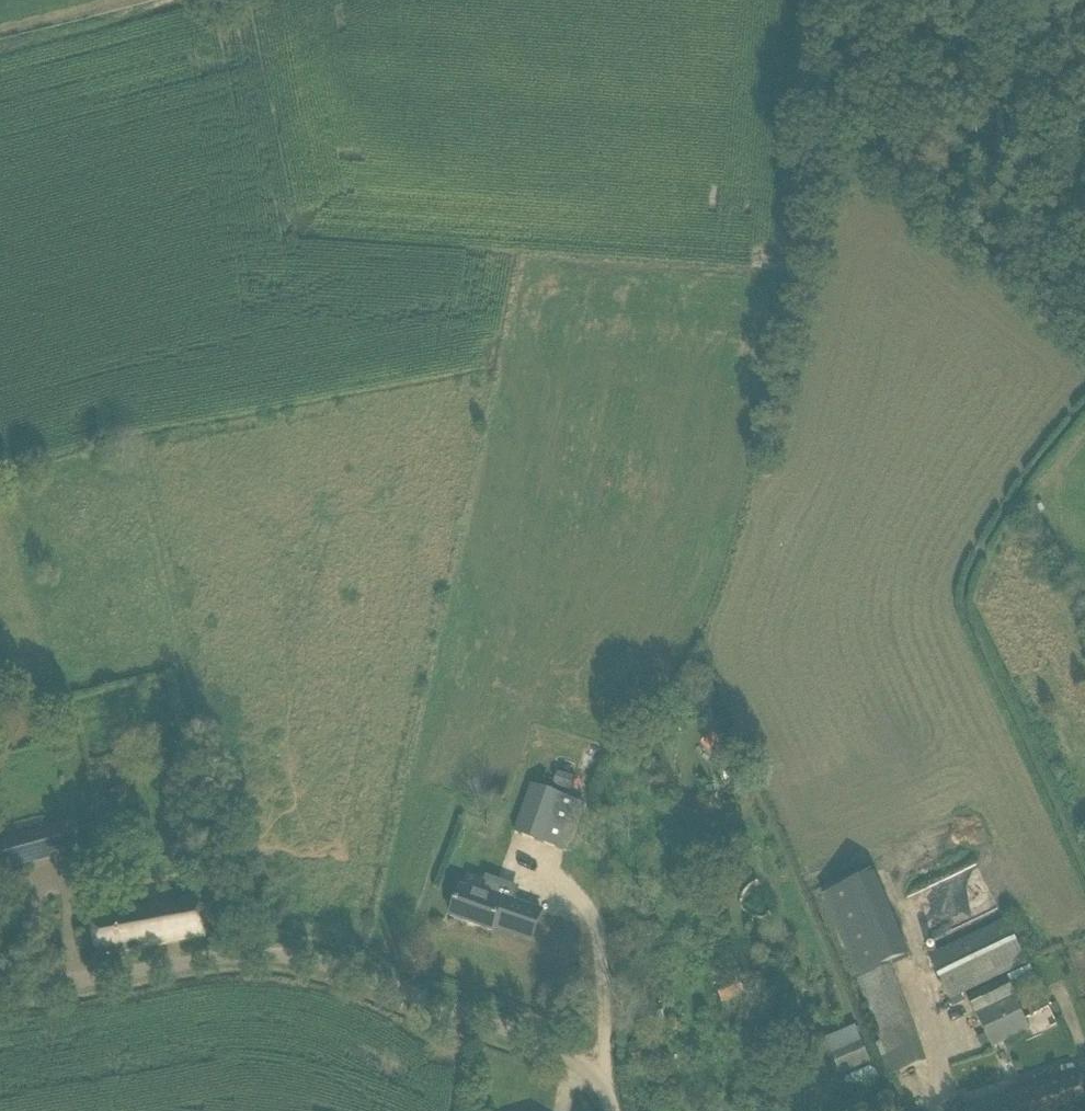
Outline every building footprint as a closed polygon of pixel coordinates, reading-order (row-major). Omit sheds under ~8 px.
[(721,742),(712,753),(721,761),(731,749),(721,742)] [(570,791),(575,777),(558,772),(553,785),(570,791)] [(532,786),(515,833),(547,844),(564,797),(532,786)] [(564,797),(547,844),(566,851),(583,804),(564,797)] [(0,842),(0,871),(83,848),(79,834),(56,840),(53,829),(56,828),(55,827),(0,842)] [(822,897),(857,981),(909,960),(874,876),(822,897)] [(987,877),(922,893),(929,919),(993,904),(987,877)] [(461,888),(451,916),(493,932),(494,928),(531,942),(542,912),(478,889),(477,894),(461,888)] [(196,898),(89,918),(96,956),(203,937),(196,898)] [(929,957),(950,1000),(1026,964),(1006,920),(929,957)] [(652,922),(637,925),(637,926),(639,937),(655,935),(652,922)] [(1006,979),(1014,998),(1038,987),(1028,968),(1006,979)] [(733,972),(715,979),(718,987),(715,988),(722,1004),(744,995),(738,979),(736,979),(733,972)] [(1014,998),(1006,979),(967,998),(976,1016),(1014,998)] [(1030,1030),(1025,1019),(1014,998),(976,1016),(992,1048),(1030,1030)] [(662,1006),(643,1010),(646,1024),(664,1020),(662,1006)] [(1025,1019),(1030,1030),(1033,1037),(1057,1025),(1048,1007),(1025,1019)] [(855,1027),(825,1040),(830,1052),(840,1074),(870,1061),(860,1039),(855,1027)] [(967,1110),(1084,1110),(1084,1085),(1080,1072),(967,1110)]
